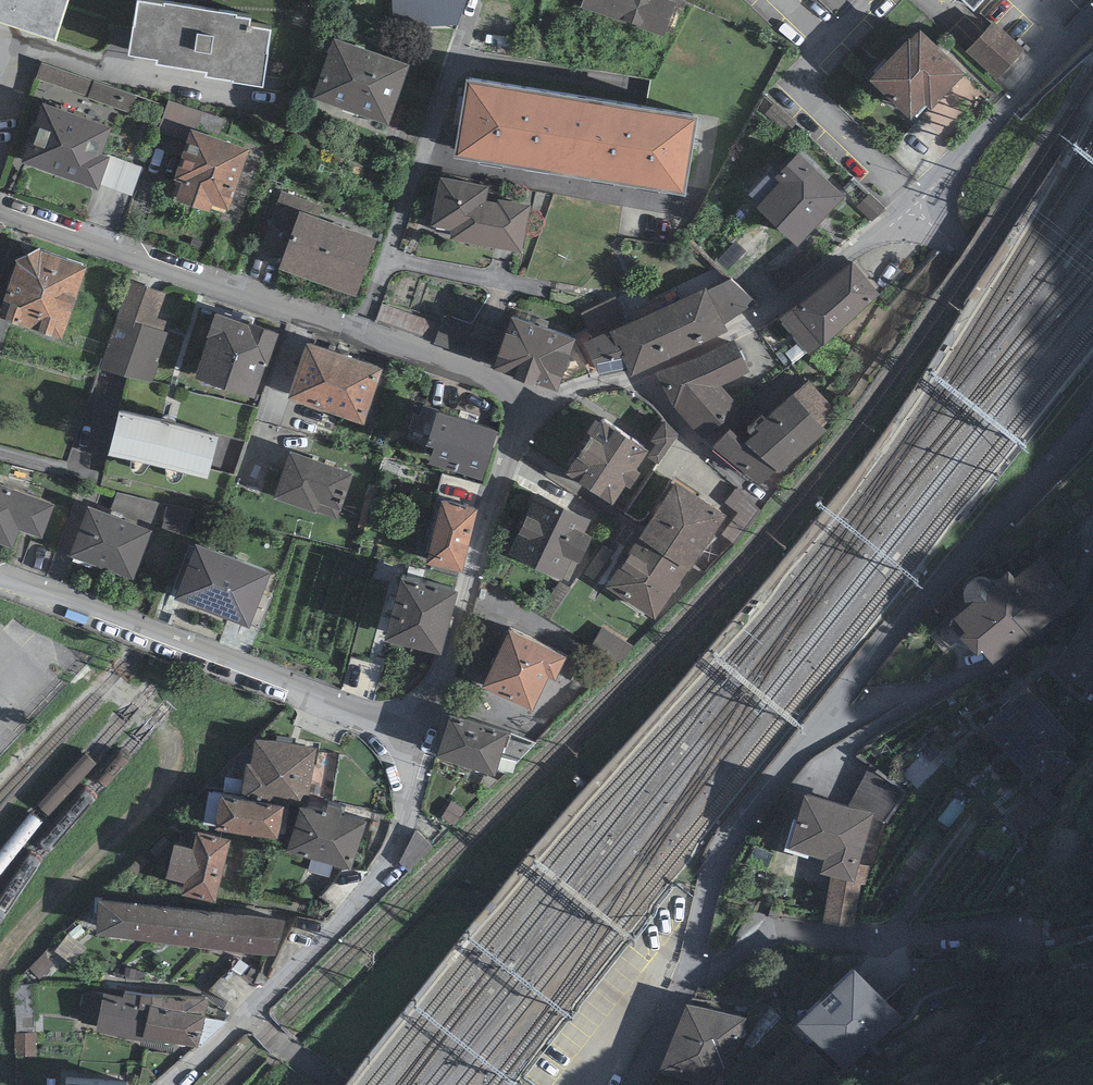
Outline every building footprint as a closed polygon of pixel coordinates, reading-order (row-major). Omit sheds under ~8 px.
[(55,23),(63,0),(0,0),(0,5),(55,23)] [(129,39),(156,44),(156,49),(205,56),(204,60),(231,64),(231,66),(262,71),(271,16),(249,12),(250,6),(236,3),(236,0),(234,0),(135,0),(129,39)] [(580,1),(664,29),(674,0),(581,0),(580,1)] [(967,63),(918,16),(869,68),(911,108),(925,93),(931,99),(967,63)] [(1025,45),(994,16),(966,45),(998,74),(1025,45)] [(409,56),(333,29),(312,89),(388,115),(409,56)] [(697,101),(467,62),(454,138),(684,176),(697,101)] [(132,117),(139,100),(96,84),(90,101),(132,117)] [(111,115),(43,91),(21,151),(98,178),(110,144),(102,141),(111,115)] [(249,142),(191,122),(174,171),(182,174),(175,193),(225,210),(249,142)] [(845,187),(799,141),(775,165),(771,161),(747,186),(798,236),(845,187)] [(489,178),(441,169),(432,218),(451,222),(449,231),(521,244),(530,197),(497,191),(497,194),(486,192),(489,178)] [(302,195),(281,188),(261,245),(282,252),(299,204),(302,195)] [(377,232),(299,204),(282,252),(279,261),(357,289),(377,232)] [(13,247),(0,296),(0,303),(62,324),(87,252),(40,235),(13,247)] [(879,285),(852,249),(780,310),(810,347),(879,285)] [(732,273),(708,282),(725,320),(756,301),(732,273)] [(167,289),(131,278),(101,363),(154,376),(169,323),(159,316),(167,289)] [(707,279),(583,335),(598,370),(628,363),(632,369),(727,324),(725,320),(708,282),(707,279)] [(440,322),(382,301),(375,319),(434,340),(440,322)] [(276,323),(216,302),(194,367),(254,387),(276,323)] [(576,329),(510,306),(499,341),(491,361),(557,384),(576,329)] [(0,309),(0,337),(9,312),(0,309)] [(499,341),(441,319),(440,322),(434,340),(491,361),(499,341)] [(382,356),(307,332),(289,386),(364,410),(382,356)] [(685,355),(655,365),(674,401),(703,433),(705,431),(711,440),(714,437),(730,419),(740,403),(722,378),(750,364),(734,333),(685,355)] [(758,419),(744,431),(776,460),(779,462),(827,422),(794,383),(755,416),(758,419)] [(498,417),(437,396),(426,427),(434,430),(428,445),(481,464),(498,417)] [(219,422),(119,397),(108,438),(208,463),(219,422)] [(647,438),(601,408),(566,461),(612,492),(625,472),(630,475),(640,460),(635,456),(647,438)] [(744,431),(730,419),(714,437),(760,478),(776,460),(744,431)] [(353,467),(290,445),(273,492),(337,514),(353,467)] [(726,504),(677,472),(606,578),(655,611),(726,504)] [(0,475),(0,534),(14,539),(20,522),(42,529),(54,493),(0,475)] [(592,511),(537,485),(508,546),(562,572),(572,552),(578,554),(593,524),(587,521),(592,511)] [(478,502),(442,493),(426,556),(462,565),(478,502)] [(150,523),(88,500),(70,549),(132,572),(150,523)] [(271,560),(197,531),(175,589),(249,617),(271,560)] [(1078,592),(1042,548),(1016,569),(1010,562),(944,615),(975,653),(982,647),(991,658),(1029,627),(1031,630),(1078,592)] [(458,581),(402,565),(385,627),(441,643),(458,581)] [(1053,662),(1092,686),(1092,684),(1092,598),(1053,662)] [(566,646),(508,622),(484,679),(534,700),(548,666),(556,670),(566,646)] [(1075,731),(1029,678),(984,717),(1031,771),(1038,766),(1051,782),(1078,759),(1063,742),(1075,731)] [(509,724),(450,706),(437,748),(496,767),(509,724)] [(315,743),(255,734),(252,759),(246,758),(242,785),(307,795),(315,743)] [(871,762),(852,798),(875,805),(872,813),(886,820),(908,791),(871,762)] [(1061,800),(1042,777),(1028,789),(1030,792),(1047,812),(1061,800)] [(852,798),(807,785),(790,839),(826,850),(822,862),(833,865),(854,872),(858,859),(872,813),(875,805),(852,798)] [(283,796),(220,786),(215,818),(278,828),(283,796)] [(1047,812),(1030,792),(1007,814),(1024,832),(1047,812)] [(366,813),(299,795),(286,840),(353,859),(366,813)] [(231,829),(197,821),(193,839),(174,834),(166,867),(184,872),(181,884),(215,892),(231,829)] [(854,872),(833,865),(823,919),(854,924),(860,881),(865,882),(871,864),(858,859),(854,872)] [(284,915),(99,892),(95,927),(280,949),(284,915)] [(901,1010),(853,958),(796,1012),(845,1064),(901,1010)] [(150,996),(103,987),(95,1025),(144,1035),(145,1031),(143,1030),(150,999),(150,996)] [(687,995),(662,1065),(719,1084),(724,1084),(745,1015),(687,995)] [(205,1012),(150,999),(143,1030),(145,1031),(198,1043),(205,1012)] [(65,1072),(64,1084),(127,1084),(128,1077),(65,1072)]
